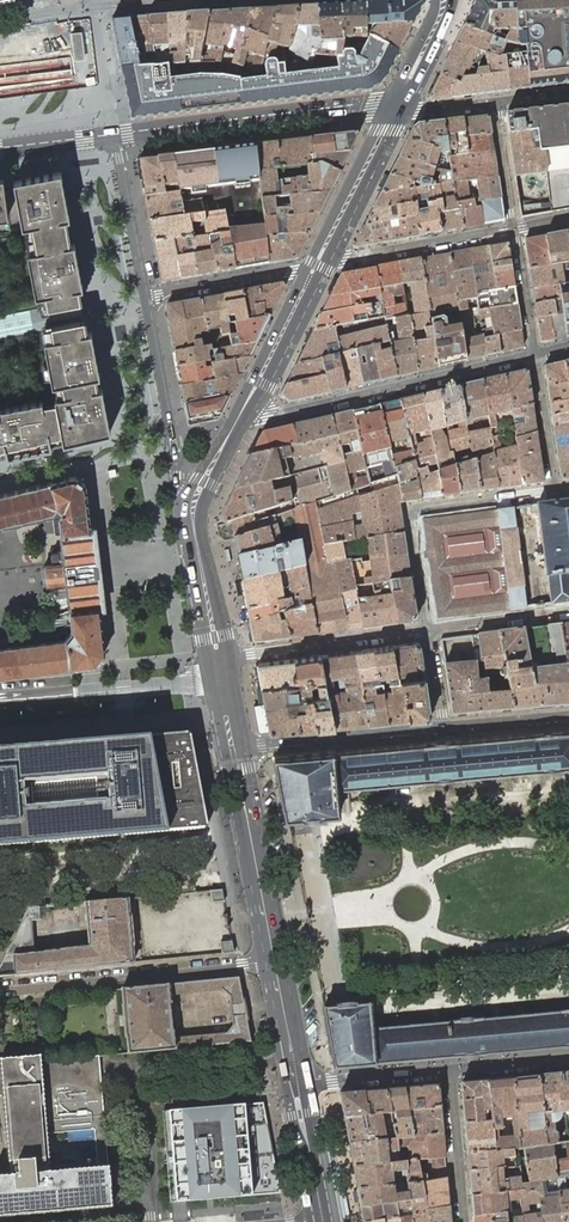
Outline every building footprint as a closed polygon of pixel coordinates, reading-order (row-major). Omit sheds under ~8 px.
[(365,3),(366,26),(412,26),(413,26),(425,1),(425,0),(423,0),(365,3)] [(463,26),(494,38),(492,0),(476,0),(463,26)] [(494,38),(506,43),(518,47),(515,0),(492,0),(494,38)] [(506,43),(501,57),(504,56),(510,91),(568,83),(568,0),(515,0),(518,47),(506,43)] [(343,38),(366,37),(366,26),(365,3),(357,4),(342,5),(343,38)] [(343,42),(343,38),(342,5),(317,6),(317,7),(320,45),(315,55),(340,57),(343,42)] [(317,7),(298,8),(297,27),(289,50),(311,64),(315,55),(320,45),(317,7)] [(277,9),(264,53),(272,58),(276,46),(285,48),(282,57),(287,58),(289,50),(297,27),(298,8),(277,9)] [(253,11),(236,65),(259,72),(264,53),(277,9),(253,11)] [(213,61),(236,65),(253,11),(228,12),(208,13),(199,62),(213,61)] [(187,14),(184,64),(199,62),(208,13),(187,14)] [(167,16),(171,65),(184,64),(187,14),(167,16)] [(147,17),(156,66),(168,65),(171,65),(167,16),(147,17)] [(130,19),(139,66),(156,66),(147,17),(130,19)] [(111,20),(120,66),(139,66),(130,19),(111,20)] [(369,36),(399,52),(412,26),(366,26),(366,37),(368,37),(369,36)] [(494,38),(463,26),(455,43),(482,53),(499,59),(501,57),(506,43),(494,38)] [(81,31),(71,31),(71,50),(81,50),(81,31)] [(139,66),(120,66),(128,108),(163,104),(163,110),(351,87),(361,84),(369,80),(380,72),(389,63),(399,52),(369,36),(358,58),(354,58),(353,56),(352,54),(350,53),(347,53),(344,55),(344,60),(336,61),(337,71),(285,76),(284,66),(277,67),(276,61),(268,61),(265,63),(265,65),(266,79),(240,82),(239,80),(198,77),(176,79),(176,67),(168,67),(168,65),(156,66),(139,66)] [(482,53),(455,43),(440,75),(455,82),(459,84),(463,76),(466,76),(467,82),(470,82),(470,76),(475,76),(477,69),(481,57),(482,53)] [(499,59),(482,53),(481,57),(485,58),(487,70),(484,68),(477,69),(475,76),(470,76),(470,82),(467,82),(466,76),(463,76),(459,84),(455,82),(451,91),(451,98),(474,95),(490,93),(510,91),(504,56),(501,57),(499,59)] [(455,82),(440,75),(429,97),(429,99),(431,101),(451,98),(451,91),(455,82)] [(163,104),(128,108),(129,114),(163,110),(163,104)] [(544,151),(568,148),(568,107),(554,108),(556,127),(537,130),(540,152),(544,151)] [(505,115),(509,134),(537,130),(556,127),(554,108),(506,114),(505,115)] [(465,137),(491,134),(489,117),(488,117),(463,119),(465,137)] [(457,156),(467,154),(465,137),(463,119),(444,122),(448,149),(448,150),(456,149),(456,153),(454,154),(454,156),(457,156)] [(412,129),(407,141),(439,150),(448,149),(444,122),(418,125),(412,129)] [(516,176),(546,173),(544,151),(540,152),(537,130),(509,134),(515,176),(516,176)] [(356,133),(310,139),(312,155),(349,153),(358,136),(356,133)] [(467,154),(494,150),(491,134),(465,137),(467,154)] [(312,155),(310,139),(277,143),(280,169),(303,166),(313,165),(312,155)] [(407,141),(398,158),(452,173),(449,157),(448,150),(448,149),(439,150),(407,141)] [(280,169),(277,143),(256,145),(259,171),(275,169),(280,169)] [(256,145),(235,148),(240,182),(260,180),(259,171),(256,145)] [(235,148),(213,151),(220,185),(240,182),(235,148)] [(546,173),(568,170),(568,148),(544,151),(546,173)] [(452,173),(453,182),(453,184),(466,182),(475,181),(498,177),(494,150),(467,154),(457,156),(454,156),(449,157),(452,173)] [(213,151),(192,153),(199,188),(220,185),(213,151)] [(192,153),(173,156),(179,185),(180,190),(199,188),(192,153)] [(349,153),(312,155),(313,165),(321,164),(340,173),(349,153)] [(179,185),(173,156),(158,158),(163,187),(175,185),(179,185)] [(163,187),(158,158),(139,160),(139,161),(138,162),(144,189),(163,187)] [(398,158),(390,176),(419,184),(419,188),(425,188),(434,186),(434,185),(453,182),(452,173),(398,158)] [(321,164),(313,165),(303,166),(304,170),(307,170),(307,172),(304,173),(305,177),(277,181),(275,169),(259,171),(260,180),(262,199),(330,192),(340,173),(321,164)] [(568,208),(568,170),(546,173),(549,202),(520,205),(521,217),(568,208)] [(31,227),(70,220),(69,214),(66,199),(60,171),(13,180),(23,229),(25,229),(31,227)] [(390,176),(381,194),(415,189),(419,188),(419,184),(390,176)] [(2,177),(0,177),(0,220),(10,219),(2,177)] [(498,177),(475,181),(476,189),(479,188),(480,198),(474,199),(474,200),(475,207),(481,206),(481,202),(501,199),(498,177)] [(441,200),(443,213),(457,210),(456,203),(453,184),(453,182),(434,185),(434,186),(425,188),(426,202),(441,200)] [(453,184),(456,203),(469,201),(466,182),(453,184)] [(150,221),(185,216),(183,204),(180,190),(179,185),(175,185),(176,193),(164,194),(163,187),(144,189),(150,221)] [(381,194),(373,210),(416,204),(415,189),(381,194)] [(320,214),(330,192),(262,199),(264,218),(320,214)] [(481,206),(485,224),(505,220),(501,199),(481,202),(481,206)] [(373,210),(365,226),(416,217),(419,236),(441,232),(438,214),(443,213),(441,200),(426,202),(416,204),(373,210)] [(461,209),(464,228),(485,224),(481,206),(475,207),(474,200),(469,201),(456,203),(457,210),(461,209)] [(201,201),(183,204),(185,216),(204,214),(201,201)] [(438,214),(441,232),(464,228),(461,209),(457,210),(443,213),(438,214)] [(228,230),(224,211),(204,214),(185,216),(150,221),(154,243),(194,238),(191,223),(204,222),(207,236),(218,235),(229,234),(228,230)] [(310,234),(320,214),(264,218),(265,226),(266,237),(310,234)] [(416,217),(365,226),(356,244),(356,246),(357,247),(358,247),(419,236),(416,217)] [(36,253),(75,246),(70,220),(31,227),(36,253)] [(247,228),(253,267),(269,264),(266,237),(265,226),(247,228)] [(25,229),(30,254),(36,253),(31,227),(25,229)] [(247,228),(228,230),(229,234),(235,270),(253,267),(247,228)] [(550,266),(568,262),(568,242),(567,232),(546,236),(550,266)] [(217,273),(235,270),(229,234),(218,235),(220,249),(213,251),(217,273)] [(298,259),(310,234),(266,237),(269,264),(298,259)] [(220,249),(218,235),(207,236),(194,238),(154,243),(157,261),(176,257),(194,254),(213,251),(220,249)] [(525,240),(529,269),(550,266),(546,236),(526,240),(525,240)] [(493,273),(512,270),(508,243),(490,247),(493,273)] [(79,266),(75,246),(36,253),(30,254),(28,254),(37,301),(39,300),(45,299),(84,291),(79,266)] [(496,290),(493,273),(490,247),(471,250),(473,268),(487,266),(489,273),(475,276),(473,269),(453,273),(457,295),(459,295),(461,311),(467,310),(466,301),(477,299),(476,294),(496,290)] [(473,268),(471,250),(451,254),(453,273),(473,269),(473,268)] [(198,276),(217,273),(213,251),(194,254),(198,276)] [(176,257),(180,279),(198,276),(194,254),(176,257)] [(451,254),(422,259),(429,314),(430,317),(434,316),(433,311),(454,307),(455,312),(459,311),(457,295),(453,273),(451,254)] [(176,257),(157,261),(162,283),(180,279),(176,257)] [(404,303),(406,317),(410,316),(410,317),(429,314),(422,259),(399,263),(403,295),(404,303)] [(529,269),(532,290),(558,285),(567,284),(567,281),(564,281),(562,271),(568,270),(568,262),(550,266),(529,269)] [(382,303),(385,317),(386,320),(393,319),(406,317),(404,303),(393,305),(391,297),(403,295),(399,263),(375,267),(379,289),(382,303)] [(340,277),(330,297),(379,289),(375,267),(346,272),(343,274),(341,274),(340,277)] [(515,287),(512,270),(493,273),(496,290),(515,287)] [(567,284),(558,285),(561,300),(563,314),(566,337),(568,336),(568,283),(567,284)] [(282,285),(242,292),(247,321),(269,316),(284,287),(282,285)] [(558,285),(532,290),(535,304),(554,301),(561,300),(558,285)] [(517,305),(515,287),(496,290),(476,294),(477,299),(478,304),(479,308),(479,311),(517,305)] [(330,297),(322,313),(382,303),(379,289),(330,297)] [(85,297),(84,291),(45,299),(47,312),(86,304),(85,297)] [(242,292),(224,295),(229,324),(247,321),(242,292)] [(200,300),(204,317),(207,329),(221,327),(222,336),(230,334),(228,324),(229,324),(224,295),(200,300)] [(39,300),(41,313),(47,312),(45,299),(39,300)] [(166,306),(169,324),(204,317),(200,300),(166,306)] [(554,301),(535,304),(537,319),(550,317),(556,315),(554,301)] [(322,313),(313,330),(385,317),(382,303),(322,313)] [(521,330),(517,305),(479,311),(479,313),(482,332),(483,339),(503,334),(521,330)] [(479,313),(479,311),(479,308),(472,309),(467,310),(461,311),(459,311),(464,340),(467,361),(486,356),(483,339),(482,332),(476,333),(474,314),(479,313)] [(452,364),(467,361),(464,340),(459,311),(455,312),(445,314),(445,317),(430,320),(437,368),(452,364)] [(414,343),(418,372),(437,368),(430,320),(430,317),(429,314),(410,317),(412,332),(424,330),(425,335),(422,335),(423,339),(424,341),(414,343)] [(554,340),(566,337),(563,314),(556,315),(550,317),(554,340)] [(247,321),(229,324),(228,324),(230,334),(232,347),(256,343),(269,316),(247,321)] [(389,335),(390,342),(397,377),(418,372),(414,343),(412,332),(410,317),(410,316),(406,317),(393,319),(394,325),(398,324),(400,341),(394,343),(392,334),(389,335)] [(204,317),(169,324),(175,353),(195,349),(194,342),(201,341),(199,333),(208,331),(207,329),(204,317)] [(322,359),(338,355),(356,350),(373,346),(390,342),(389,335),(386,320),(385,317),(313,330),(296,365),(322,359)] [(542,343),(554,340),(550,317),(537,319),(540,342),(541,342),(542,343)] [(53,343),(92,335),(89,322),(50,329),(53,343)] [(45,331),(47,344),(53,343),(50,329),(45,331)] [(524,346),(521,330),(503,334),(506,351),(523,347),(524,346)] [(506,351),(503,334),(483,339),(486,356),(500,353),(506,351)] [(61,387),(101,379),(100,376),(96,355),(92,335),(53,343),(47,344),(45,345),(54,389),(56,388),(61,387)] [(195,349),(175,353),(178,367),(211,361),(209,351),(212,351),(210,342),(206,343),(207,347),(203,348),(201,341),(194,342),(195,349)] [(373,346),(381,381),(397,377),(390,342),(373,346)] [(209,351),(211,361),(212,363),(217,362),(216,357),(223,356),(225,362),(249,358),(256,343),(232,347),(212,351),(209,351)] [(356,350),(363,386),(381,381),(373,346),(356,350)] [(338,355),(345,390),(363,386),(356,350),(338,355)] [(330,393),(345,390),(338,355),(322,359),(326,376),(330,393)] [(212,363),(214,380),(241,375),(249,358),(225,362),(223,356),(216,357),(217,362),(212,363)] [(296,365),(287,385),(326,376),(322,359),(296,365)] [(211,361),(178,367),(181,386),(214,380),(212,363),(211,361)] [(550,404),(568,401),(568,386),(565,362),(544,367),(550,404)] [(526,371),(506,375),(513,413),(514,412),(516,408),(532,406),(527,372),(526,371)] [(214,380),(181,386),(184,404),(231,394),(241,375),(214,380)] [(506,375),(482,381),(488,416),(491,428),(492,438),(504,434),(515,430),(514,421),(497,425),(495,415),(505,412),(506,415),(512,413),(513,413),(506,375)] [(284,404),(330,393),(326,376),(287,385),(279,400),(284,404)] [(64,399),(103,391),(101,379),(61,387),(64,399)] [(482,381),(460,386),(467,424),(470,424),(469,420),(488,416),(482,381)] [(460,386),(440,391),(447,427),(462,423),(462,428),(448,432),(450,441),(469,436),(468,433),(467,424),(460,386)] [(64,399),(61,387),(56,388),(58,400),(64,399)] [(58,400),(56,401),(56,403),(62,434),(64,442),(111,431),(107,409),(103,391),(64,399),(58,400)] [(440,391),(421,395),(437,463),(445,461),(453,458),(452,452),(450,453),(447,437),(439,428),(447,427),(440,391)] [(231,394),(184,404),(188,421),(189,426),(219,419),(231,394)] [(415,461),(417,469),(437,463),(421,395),(400,400),(411,443),(412,446),(413,450),(415,461)] [(400,400),(380,405),(389,443),(407,439),(409,447),(412,446),(411,443),(400,400)] [(553,425),(568,421),(568,401),(550,404),(553,425)] [(7,455),(51,445),(50,437),(44,405),(43,403),(0,411),(0,415),(6,448),(7,455)] [(44,405),(50,437),(62,434),(56,403),(44,405)] [(380,405),(352,412),(366,469),(368,476),(370,484),(397,475),(395,468),(392,455),(389,443),(380,405)] [(514,421),(515,430),(516,438),(536,432),(532,406),(516,408),(514,412),(513,413),(512,413),(514,421)] [(352,412),(332,416),(337,436),(344,462),(347,474),(366,469),(352,412)] [(294,425),(299,445),(337,436),(332,416),(294,425)] [(553,425),(561,481),(562,481),(568,480),(568,421),(553,425)] [(263,433),(252,455),(299,445),(294,425),(264,432),(263,433)] [(468,433),(469,436),(470,447),(471,452),(474,452),(492,446),(493,446),(492,438),(491,428),(468,433)] [(517,447),(522,486),(543,483),(544,482),(536,432),(516,438),(516,443),(517,447)] [(493,446),(492,446),(498,489),(522,486),(517,447),(516,443),(512,444),(512,448),(500,449),(498,441),(505,440),(504,434),(492,438),(493,446)] [(299,445),(252,455),(235,488),(234,490),(270,482),(293,476),(344,462),(337,436),(299,445)] [(450,441),(452,452),(470,447),(469,436),(450,441)] [(474,452),(475,455),(476,459),(481,491),(498,489),(492,446),(474,452)] [(392,455),(395,468),(415,461),(413,450),(392,455)] [(455,465),(459,494),(481,491),(476,459),(475,455),(471,456),(472,461),(468,461),(467,458),(461,459),(462,463),(455,465)] [(397,475),(403,502),(422,500),(416,470),(417,469),(415,461),(395,468),(397,475)] [(445,461),(437,463),(442,497),(459,494),(455,465),(447,468),(445,461)] [(347,474),(344,462),(293,476),(295,486),(300,508),(315,503),(351,491),(348,479),(347,474)] [(416,470),(422,500),(442,497),(437,463),(417,469),(416,470)] [(351,491),(315,503),(324,545),(403,533),(399,503),(403,502),(397,475),(370,484),(351,491)] [(272,492),(289,488),(295,486),(293,476),(270,482),(272,492)] [(348,479),(351,491),(370,484),(368,476),(353,481),(351,478),(348,479)] [(91,529),(85,484),(75,477),(50,482),(50,483),(0,494),(0,523),(53,511),(57,506),(64,511),(60,516),(62,534),(91,531),(91,529)] [(270,482),(234,490),(217,527),(231,522),(271,509),(278,506),(281,505),(283,513),(291,511),(294,510),(292,502),(292,501),(289,488),(272,492),(270,482)] [(423,520),(422,521),(437,619),(438,619),(540,606),(568,602),(568,500),(423,520)] [(294,510),(291,511),(294,519),(301,541),(305,566),(310,595),(312,606),(318,635),(348,631),(341,594),(335,561),(328,563),(324,545),(315,503),(300,508),(294,510)] [(278,506),(271,509),(273,516),(281,514),(278,506)] [(224,542),(234,539),(276,525),(294,519),(291,511),(283,513),(281,514),(273,516),(271,509),(231,522),(217,527),(219,538),(224,542)] [(234,539),(238,558),(282,546),(276,530),(278,530),(276,525),(234,539)] [(95,528),(91,529),(91,531),(62,534),(65,561),(46,564),(45,564),(44,564),(43,564),(43,565),(43,566),(43,567),(44,580),(44,581),(45,581),(45,582),(46,583),(47,583),(48,583),(67,580),(68,587),(69,596),(70,608),(100,605),(100,608),(104,607),(95,528)] [(403,533),(324,545),(328,563),(335,561),(350,559),(351,560),(361,559),(362,563),(407,556),(403,533)] [(282,546),(238,558),(242,582),(305,566),(301,541),(282,546)] [(350,559),(335,561),(341,594),(356,590),(355,586),(361,586),(372,584),(389,582),(410,578),(407,556),(362,563),(361,559),(351,560),(350,559)] [(305,566),(242,582),(248,610),(310,595),(305,566)] [(416,619),(410,578),(389,582),(390,589),(391,592),(397,625),(414,622),(415,622),(416,621),(416,620),(416,619)] [(390,589),(389,582),(372,584),(375,597),(381,627),(397,625),(391,592),(388,592),(388,595),(380,596),(379,591),(390,589)] [(355,586),(356,590),(358,600),(363,629),(381,627),(375,597),(364,599),(361,586),(355,586)] [(68,587),(55,588),(57,598),(69,596),(68,587)] [(341,594),(348,631),(363,629),(358,600),(356,590),(341,594)] [(310,595),(248,610),(250,621),(284,612),(283,607),(289,605),(291,611),(301,608),(303,608),(312,606),(310,595)] [(100,608),(100,605),(70,608),(73,629),(71,629),(66,636),(67,637),(0,646),(0,675),(70,666),(70,667),(96,663),(105,652),(100,608)] [(318,635),(312,606),(303,608),(304,613),(302,613),(301,608),(291,611),(284,612),(290,638),(318,635)] [(284,612),(250,621),(253,637),(254,642),(255,643),(290,638),(284,612)] [(568,705),(568,675),(568,665),(561,624),(548,625),(524,628),(499,632),(506,666),(501,666),(501,668),(499,670),(500,673),(503,674),(506,674),(507,673),(509,683),(500,684),(500,690),(510,689),(514,710),(568,705)] [(506,666),(499,632),(479,634),(472,635),(472,636),(472,637),(472,641),(474,655),(475,662),(478,662),(482,661),(486,661),(486,668),(501,666),(506,666)] [(442,640),(455,638),(441,640),(442,651),(443,658),(445,657),(442,640)] [(408,679),(425,677),(420,644),(420,643),(419,643),(419,642),(418,642),(417,642),(393,645),(399,674),(399,679),(403,679),(408,679)] [(393,645),(375,648),(379,676),(380,682),(382,681),(392,680),(399,679),(399,674),(393,645)] [(375,648),(356,650),(361,671),(362,678),(363,684),(373,682),(380,682),(379,676),(375,648)] [(321,655),(325,677),(332,676),(344,674),(361,671),(356,650),(321,655)] [(326,680),(325,677),(321,655),(294,659),(296,673),(293,673),(294,683),(311,681),(318,681),(326,680)] [(296,673),(294,659),(258,663),(258,664),(258,665),(262,686),(294,683),(293,673),(296,673)] [(452,716),(514,710),(510,689),(500,690),(488,691),(487,680),(479,680),(478,662),(475,662),(457,664),(444,665),(452,716)] [(332,676),(325,677),(326,680),(336,726),(369,723),(363,684),(362,678),(361,671),(344,674),(347,688),(335,690),(332,676)] [(403,679),(411,719),(430,717),(432,716),(425,677),(408,679),(403,679)] [(384,690),(390,721),(411,719),(403,679),(399,679),(392,680),(382,681),(384,690)] [(336,726),(326,680),(318,681),(311,681),(313,694),(313,696),(318,728),(336,726)] [(313,694),(311,681),(294,683),(262,686),(265,703),(296,699),(306,697),(313,696),(313,694)] [(373,682),(363,684),(369,723),(390,721),(384,690),(375,692),(373,682)] [(301,730),(318,728),(313,696),(306,697),(307,705),(304,705),(304,708),(298,709),(301,730)] [(271,732),(301,730),(298,709),(304,708),(304,705),(307,705),(306,697),(296,699),(265,703),(270,731),(270,732),(271,732)] [(288,818),(289,818),(302,817),(302,819),(308,818),(308,816),(313,816),(318,815),(319,817),(325,816),(325,815),(340,813),(338,788),(349,787),(362,786),(362,794),(378,792),(377,785),(568,768),(568,729),(423,742),(423,744),(335,751),(335,750),(275,755),(274,757),(286,818),(287,818),(288,818)] [(0,748),(0,846),(164,832),(208,828),(190,732),(146,736),(77,741),(0,748)] [(213,902),(224,901),(222,889),(211,890),(213,902)] [(127,898),(85,902),(89,945),(33,952),(31,920),(40,919),(39,907),(38,907),(31,903),(24,918),(0,966),(0,976),(16,975),(57,970),(57,971),(94,967),(94,966),(134,962),(127,898)] [(234,953),(232,941),(221,942),(223,954),(234,953)] [(169,984),(123,989),(126,1015),(127,1028),(129,1053),(251,1042),(239,977),(169,984)] [(324,1007),(323,1007),(322,1009),(334,1069),(335,1071),(376,1067),(376,1066),(377,1066),(377,1065),(452,1058),(452,1059),(568,1048),(568,1011),(493,1017),(493,1016),(457,1020),(457,1014),(439,1016),(439,1022),(379,1027),(379,1025),(373,1025),(371,1012),(371,1004),(370,1003),(360,1004),(357,1004),(357,1003),(351,1004),(351,1005),(347,1005),(342,1006),(342,1004),(336,1005),(336,1006),(333,1006),(325,1007),(324,1007)] [(0,1058),(0,1216),(30,1213),(53,1211),(112,1206),(111,1198),(108,1166),(101,1079),(99,1056),(99,1055),(89,1056),(51,1059),(41,1060),(41,1055),(0,1058)] [(546,1145),(552,1144),(559,1143),(558,1133),(556,1134),(554,1122),(552,1122),(552,1113),(567,1112),(567,1113),(568,1113),(568,1073),(540,1076),(546,1145)] [(520,1149),(524,1148),(546,1145),(540,1076),(514,1078),(520,1149)] [(489,1080),(493,1121),(495,1151),(513,1149),(518,1149),(520,1149),(514,1078),(489,1080)] [(493,1121),(489,1080),(462,1083),(461,1084),(462,1084),(461,1084),(465,1124),(493,1121)] [(404,1088),(408,1111),(441,1108),(439,1085),(404,1088)] [(393,1125),(396,1140),(413,1138),(408,1111),(404,1088),(386,1090),(391,1114),(393,1125)] [(369,1116),(391,1114),(386,1090),(364,1091),(366,1106),(368,1108),(369,1116)] [(339,1094),(344,1118),(369,1116),(368,1108),(366,1106),(364,1091),(339,1094)] [(237,1107),(245,1196),(280,1192),(263,1104),(237,1107)] [(184,1202),(245,1196),(237,1107),(176,1113),(184,1202)] [(413,1138),(443,1135),(441,1108),(408,1111),(413,1138)] [(171,1203),(184,1202),(176,1113),(164,1114),(171,1203)] [(344,1118),(349,1144),(384,1141),(396,1140),(393,1125),(391,1114),(369,1116),(344,1118)] [(468,1153),(495,1151),(493,1121),(465,1124),(468,1153)] [(429,1159),(445,1157),(443,1135),(413,1138),(396,1140),(397,1144),(397,1146),(405,1146),(409,1150),(410,1156),(410,1161),(418,1160),(429,1159)] [(349,1144),(354,1167),(389,1163),(400,1162),(398,1151),(397,1146),(397,1144),(396,1140),(384,1141),(349,1144)] [(559,1143),(552,1144),(546,1145),(524,1148),(529,1182),(523,1183),(523,1189),(520,1190),(520,1194),(524,1193),(538,1191),(542,1221),(562,1221),(559,1194),(558,1190),(557,1178),(568,1176),(568,1142),(559,1143)] [(469,1170),(502,1167),(504,1167),(503,1158),(511,1157),(512,1160),(514,1160),(514,1157),(513,1149),(495,1151),(468,1153),(469,1170)] [(433,1181),(447,1178),(445,1157),(429,1159),(418,1160),(410,1161),(400,1162),(389,1163),(354,1167),(358,1189),(398,1184),(412,1183),(422,1182),(422,1183),(433,1181)] [(471,1195),(520,1190),(523,1189),(523,1183),(522,1177),(503,1178),(502,1167),(469,1170),(471,1195)] [(557,1178),(558,1190),(568,1188),(568,1176),(557,1178)] [(427,1210),(449,1205),(447,1178),(433,1181),(422,1183),(425,1198),(427,1210)] [(361,1206),(425,1198),(422,1183),(422,1182),(412,1183),(398,1184),(358,1189),(361,1206)] [(558,1190),(559,1194),(562,1221),(568,1221),(568,1188),(558,1190)] [(521,1199),(520,1194),(520,1190),(471,1195),(473,1216),(492,1213),(499,1213),(505,1212),(503,1201),(509,1201),(521,1199)] [(538,1191),(524,1193),(520,1194),(521,1199),(522,1209),(523,1216),(524,1221),(542,1221),(538,1191)] [(364,1221),(373,1221),(427,1213),(427,1210),(425,1198),(361,1206),(364,1221)] [(429,1221),(451,1221),(449,1205),(427,1210),(427,1213),(429,1221)] [(523,1216),(522,1209),(519,1210),(519,1216),(511,1217),(510,1211),(506,1212),(507,1218),(507,1221),(524,1221),(523,1216)] [(506,1212),(505,1212),(499,1213),(500,1219),(493,1220),(491,1220),(491,1221),(507,1221),(507,1218),(506,1212)] [(427,1213),(373,1221),(429,1221),(427,1213)] [(473,1216),(474,1221),(491,1221),(491,1220),(493,1220),(492,1213),(473,1216)]
